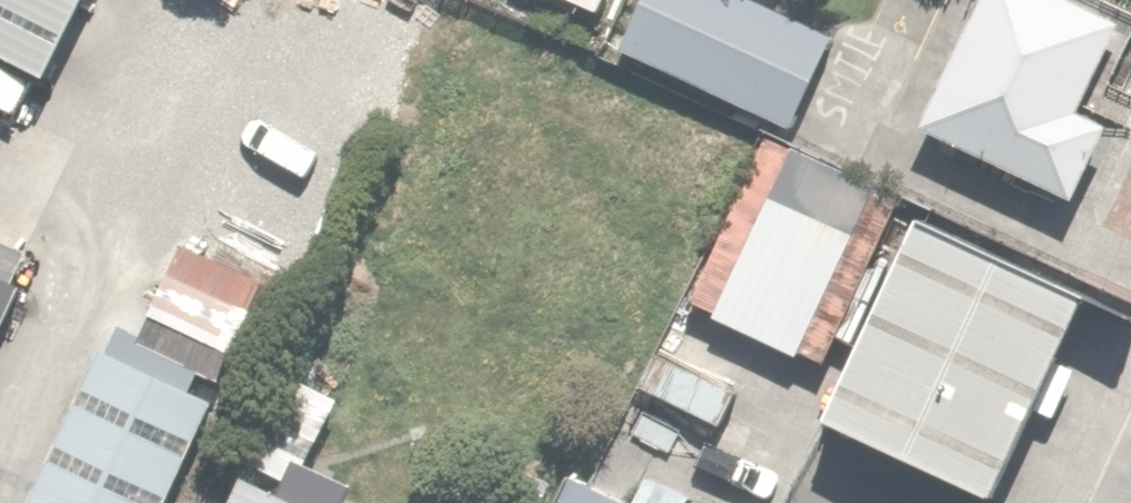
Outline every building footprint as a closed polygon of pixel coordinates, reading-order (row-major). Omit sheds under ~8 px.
[(38,65),(44,69),(80,0),(0,0),(0,104),(14,111),(38,65)] [(835,27),(771,0),(640,0),(622,42),(797,116),(835,27)] [(920,114),(1049,178),(1130,16),(1130,0),(978,0),(920,114)] [(897,189),(762,126),(685,289),(820,352),(897,189)] [(1094,277),(911,198),(830,383),(1013,462),(1094,277)] [(0,259),(0,300),(15,266),(0,259)] [(100,307),(9,498),(21,502),(191,502),(250,378),(100,307)] [(666,329),(644,373),(725,413),(747,369),(666,329)] [(596,458),(575,502),(692,502),(596,458)] [(254,474),(241,502),(320,502),(254,474)]
